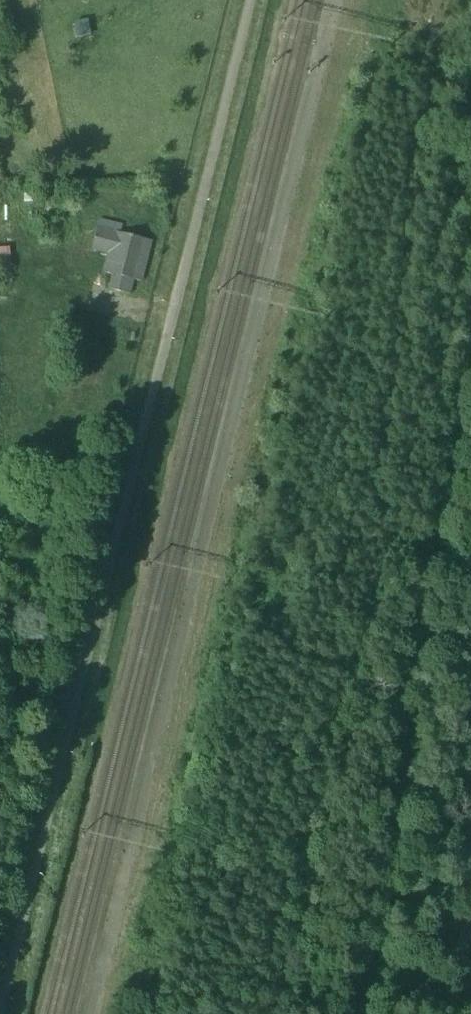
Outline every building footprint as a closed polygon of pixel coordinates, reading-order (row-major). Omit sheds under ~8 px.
[(121,233),(98,227),(95,238),(92,250),(108,254),(103,272),(112,275),(108,288),(129,294),(132,280),(142,283),(153,241),(121,233)] [(9,247),(0,247),(0,265),(9,265),(9,247)]
